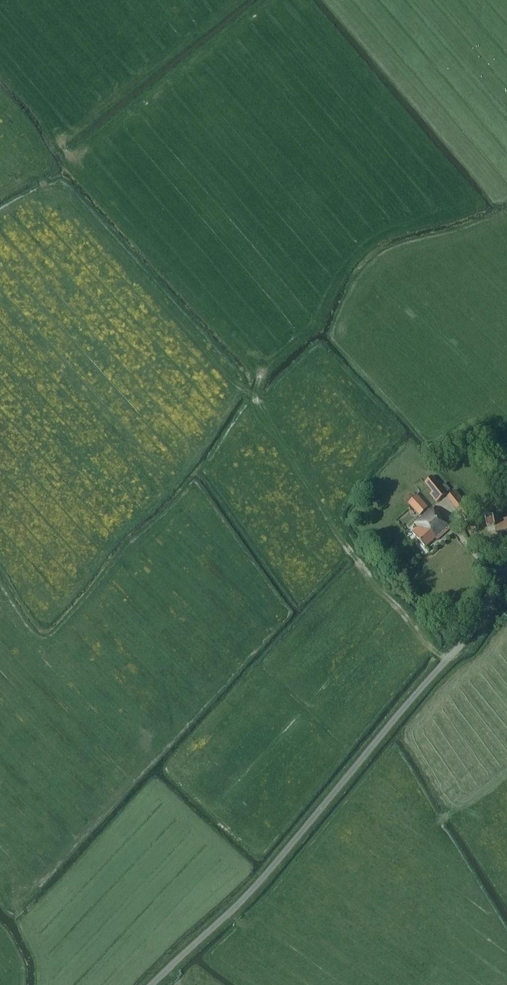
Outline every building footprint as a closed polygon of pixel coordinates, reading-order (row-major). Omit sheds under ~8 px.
[(446,495),(432,477),(425,483),(432,492),(430,494),(437,502),(446,495)] [(447,497),(465,519),(473,512),(455,491),(447,497)] [(428,508),(417,495),(408,503),(419,516),(428,508)] [(412,532),(425,547),(435,538),(437,540),(450,528),(432,508),(414,524),(418,527),(412,532)] [(494,518),(494,521),(486,523),(488,531),(495,530),(496,533),(506,531),(506,516),(494,518)]
